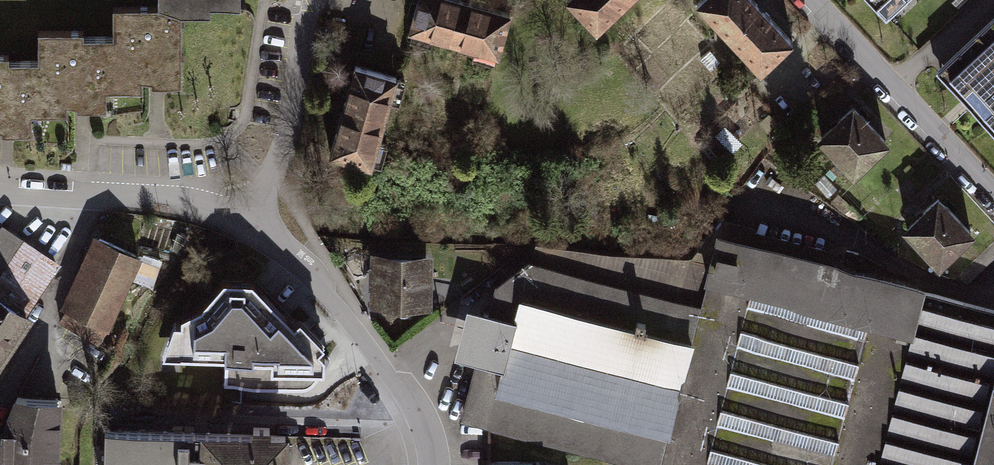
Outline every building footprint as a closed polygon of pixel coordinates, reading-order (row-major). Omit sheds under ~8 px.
[(31,131),(31,112),(67,112),(67,101),(75,101),(75,105),(105,105),(105,87),(140,87),(140,76),(151,76),(151,80),(179,80),(179,11),(210,10),(209,3),(241,3),(241,0),(158,0),(158,4),(111,4),(111,34),(84,34),(84,27),(35,28),(35,57),(9,58),(8,52),(0,52),(0,131),(31,131)] [(481,0),(417,0),(409,28),(500,53),(513,9),(481,0)] [(598,29),(629,0),(570,0),(598,29)] [(698,1),(763,70),(796,39),(759,0),(699,0),(698,1)] [(892,23),(918,0),(873,0),(892,23)] [(937,65),(993,127),(993,14),(937,65)] [(398,74),(355,62),(328,153),(372,165),(398,74)] [(893,140),(856,101),(819,135),(856,174),(893,140)] [(837,188),(824,175),(815,183),(828,197),(837,188)] [(943,265),(979,231),(942,192),(905,226),(943,265)] [(1,223),(0,225),(0,364),(32,316),(28,314),(62,263),(1,223)] [(928,290),(930,282),(719,229),(711,261),(692,255),(614,251),(537,243),(532,260),(529,259),(497,285),(490,311),(468,306),(457,354),(477,361),(462,421),(633,464),(993,464),(993,306),(928,290)] [(142,255),(93,233),(60,307),(64,309),(58,321),(98,345),(107,328),(109,329),(142,255)] [(435,252),(371,250),(369,306),(433,308),(435,252)] [(173,321),(161,354),(225,356),(224,386),(301,388),(309,387),(313,384),(319,376),(330,359),(320,348),(326,343),(300,317),(295,322),(252,278),(224,277),(200,305),(181,314),(180,321),(173,321)] [(42,454),(59,454),(61,394),(12,393),(0,423),(0,464),(42,464),(42,454)] [(105,429),(104,464),(288,464),(289,431),(270,431),(270,425),(251,424),(251,431),(200,429),(200,431),(105,429)]
